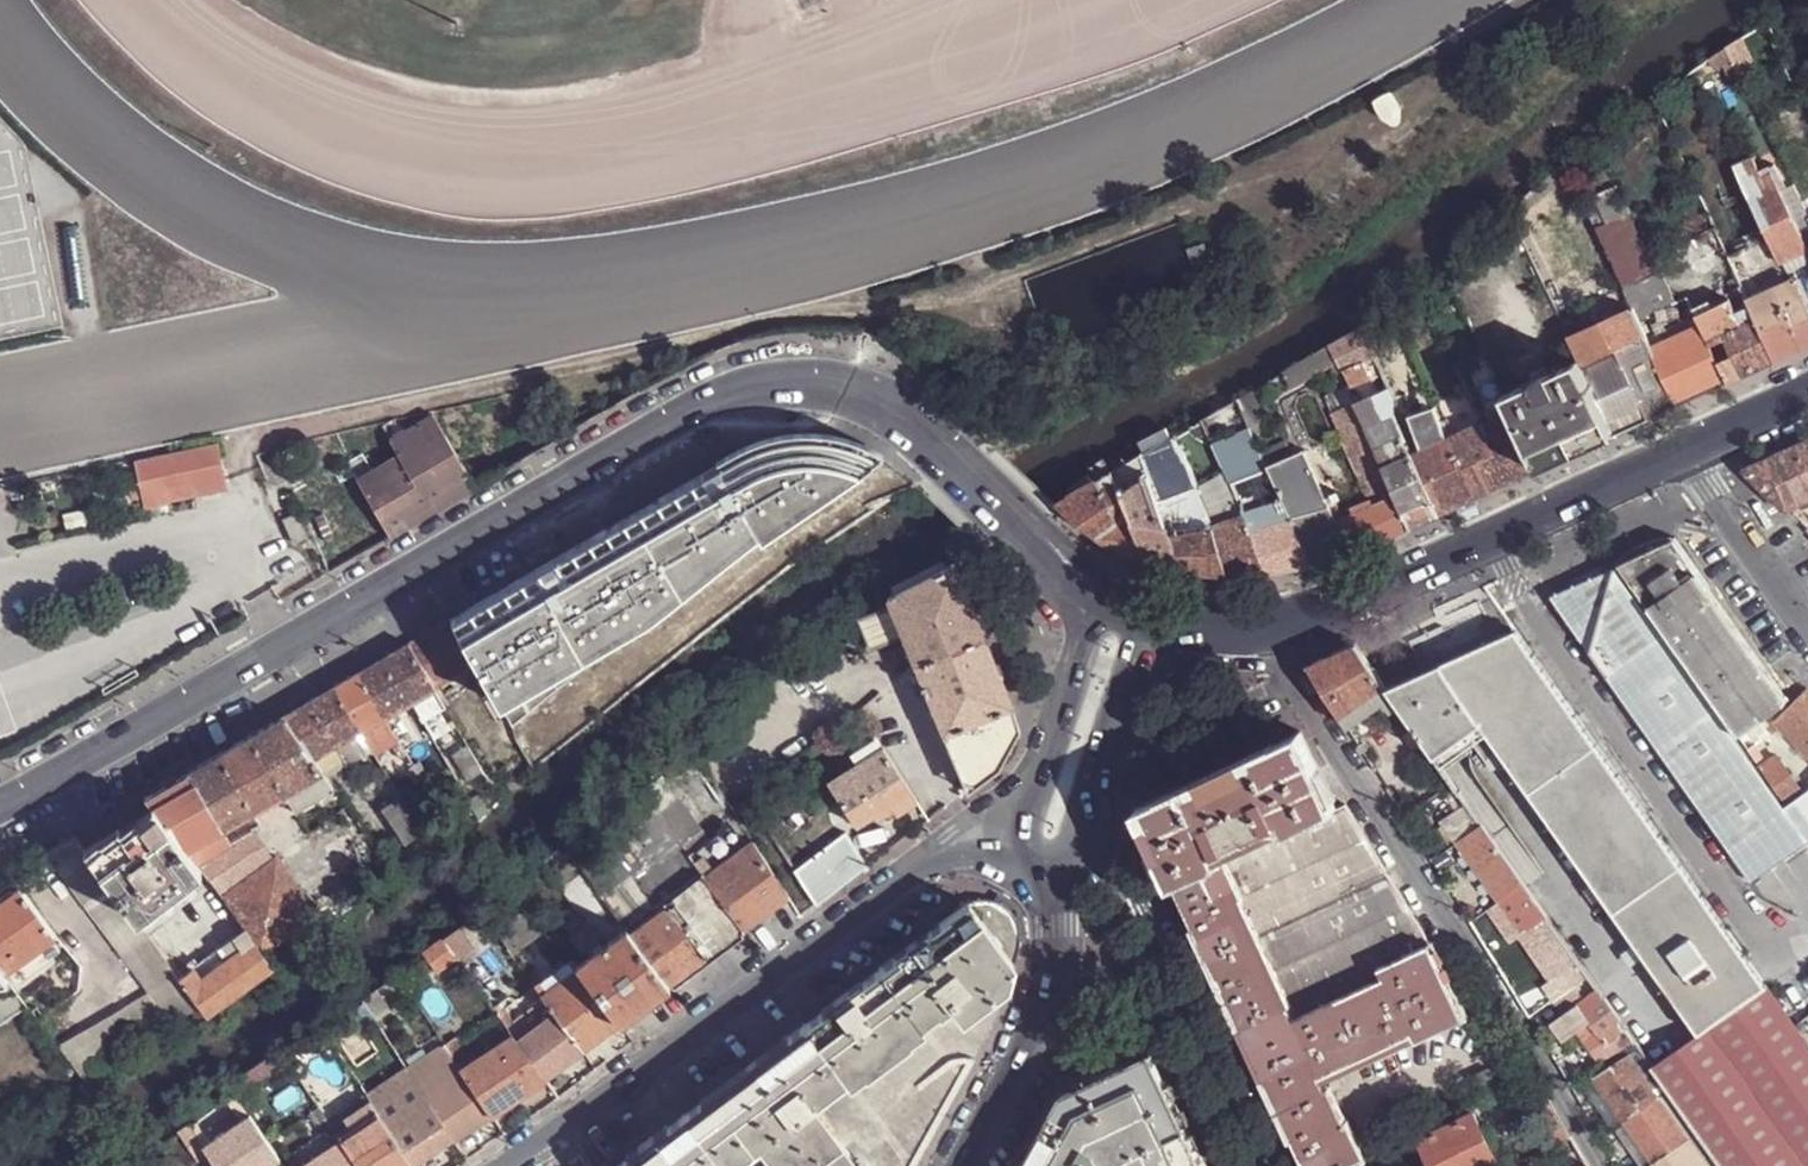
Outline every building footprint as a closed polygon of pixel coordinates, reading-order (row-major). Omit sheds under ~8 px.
[(1746,185),(1765,176),(1761,166),(1755,151),(1735,160),(1746,185)] [(1774,173),(1781,169),(1777,161),(1761,166),(1765,176),(1774,173)] [(1807,247),(1807,218),(1792,183),(1788,184),(1781,169),(1774,173),(1807,247)] [(1807,248),(1807,247),(1774,173),(1765,176),(1746,185),(1743,188),(1779,263),(1784,260),(1805,249),(1807,248)] [(1616,187),(1596,196),(1608,224),(1630,215),(1616,187)] [(1596,196),(1584,202),(1596,230),(1608,224),(1596,196)] [(1608,224),(1596,230),(1624,289),(1658,274),(1630,215),(1608,224)] [(1210,263),(1202,241),(1186,247),(1195,269),(1210,263)] [(1784,260),(1789,271),(1807,261),(1807,256),(1805,249),(1784,260)] [(1633,309),(1638,318),(1671,304),(1658,274),(1624,289),(1630,301),(1633,309)] [(1776,361),(1807,345),(1807,305),(1795,277),(1748,300),(1750,305),(1756,317),(1776,361)] [(1709,298),(1692,308),(1695,315),(1713,306),(1709,298)] [(1700,326),(1710,347),(1725,340),(1722,333),(1756,317),(1750,305),(1736,311),(1731,298),(1713,306),(1695,315),(1700,326)] [(1638,318),(1633,309),(1570,339),(1580,360),(1612,428),(1614,435),(1677,406),(1644,333),(1638,318)] [(1694,329),(1700,326),(1695,315),(1689,318),(1694,329)] [(1732,355),(1742,376),(1776,361),(1756,317),(1722,333),(1725,340),(1732,355)] [(1644,333),(1677,406),(1727,383),(1717,362),(1710,347),(1700,326),(1694,329),(1661,344),(1655,329),(1644,333)] [(1358,329),(1332,344),(1339,363),(1343,371),(1349,384),(1350,386),(1358,383),(1371,376),(1364,361),(1374,357),(1364,334),(1358,329)] [(1332,344),(1283,374),(1292,389),(1332,367),(1339,363),(1332,344)] [(1717,362),(1727,383),(1742,376),(1732,355),(1717,362)] [(1536,464),(1612,428),(1580,360),(1562,368),(1565,374),(1554,379),(1551,373),(1548,366),(1529,374),(1532,381),(1535,387),(1524,392),(1521,387),(1505,395),(1519,425),(1536,464)] [(1343,371),(1339,363),(1332,367),(1335,375),(1343,371)] [(1565,374),(1562,368),(1551,373),(1554,379),(1565,374)] [(1505,395),(1495,375),(1484,380),(1494,399),(1505,395)] [(1535,387),(1532,381),(1521,387),(1524,392),(1535,387)] [(1358,383),(1350,386),(1352,392),(1360,388),(1358,383)] [(1325,394),(1350,450),(1373,440),(1357,401),(1352,392),(1350,386),(1349,384),(1325,394)] [(1352,392),(1357,401),(1371,395),(1367,385),(1360,388),(1352,392)] [(1259,387),(1237,400),(1242,412),(1266,399),(1259,387)] [(1374,395),(1384,418),(1395,413),(1392,398),(1388,388),(1374,395)] [(1412,528),(1441,515),(1413,454),(1395,413),(1384,418),(1374,395),(1374,394),(1371,395),(1357,401),(1373,440),(1397,495),(1412,528)] [(1242,412),(1248,427),(1274,412),(1266,399),(1242,412)] [(1448,432),(1435,402),(1410,414),(1406,416),(1421,450),(1450,437),(1448,432)] [(434,512),(477,488),(436,415),(404,432),(392,439),(402,457),(434,512)] [(387,416),(381,416),(384,424),(385,424),(391,421),(387,416)] [(392,439),(404,432),(397,418),(391,421),(385,424),(392,439)] [(1450,437),(1478,498),(1510,483),(1490,439),(1485,428),(1482,423),(1457,434),(1450,437)] [(1495,423),(1485,428),(1490,439),(1500,434),(1495,423)] [(1490,439),(1510,483),(1539,470),(1536,464),(1519,425),(1500,434),(1490,439)] [(1536,464),(1539,470),(1571,455),(1614,435),(1612,428),(1536,464)] [(1457,434),(1455,429),(1448,432),(1450,437),(1457,434)] [(607,530),(660,619),(750,544),(755,548),(880,461),(868,449),(857,445),(848,442),(830,438),(816,437),(805,437),(790,438),(777,440),(764,443),(749,450),(666,495),(607,530)] [(1413,454),(1441,515),(1478,498),(1450,437),(1421,450),(1413,454)] [(1267,467),(1293,453),(1286,438),(1259,450),(1267,467)] [(1743,467),(1784,508),(1807,496),(1807,438),(1743,467)] [(1171,439),(1142,455),(1157,489),(1164,510),(1176,506),(1201,497),(1196,484),(1183,453),(1171,439)] [(1372,497),(1374,504),(1397,495),(1373,440),(1350,450),(1372,497)] [(1293,453),(1267,467),(1269,474),(1281,499),(1282,501),(1318,484),(1318,482),(1303,449),(1293,453)] [(148,468),(156,503),(235,486),(227,450),(148,468)] [(349,462),(358,480),(374,472),(363,455),(349,462)] [(1142,455),(1113,473),(1127,508),(1157,489),(1142,455)] [(391,538),(434,512),(402,457),(374,472),(358,480),(391,538)] [(1269,474),(1267,467),(1229,484),(1233,491),(1250,482),(1269,474)] [(1233,491),(1229,484),(1223,469),(1197,485),(1201,497),(1206,508),(1217,505),(1236,498),(1233,491)] [(1127,556),(1150,564),(1127,508),(1113,473),(1099,481),(1112,505),(1113,505),(1121,519),(1100,539),(1106,543),(1127,556)] [(1269,474),(1250,482),(1261,507),(1268,504),(1281,499),(1269,474)] [(1332,476),(1318,482),(1318,484),(1329,507),(1332,507),(1344,501),(1332,476)] [(1112,505),(1099,481),(1058,505),(1079,524),(1081,526),(1112,505)] [(1245,518),(1247,522),(1271,510),(1268,504),(1261,507),(1250,482),(1233,491),(1236,498),(1245,518)] [(1284,505),(1290,518),(1318,510),(1329,507),(1318,484),(1282,501),(1284,505)] [(1157,489),(1127,508),(1150,564),(1186,571),(1169,525),(1164,510),(1157,489)] [(1337,519),(1353,553),(1375,545),(1412,528),(1397,495),(1374,504),(1337,519)] [(1201,497),(1176,506),(1182,520),(1208,512),(1206,508),(1201,497)] [(1374,504),(1372,497),(1335,514),(1337,519),(1374,504)] [(1245,518),(1236,498),(1217,505),(1206,508),(1208,512),(1214,528),(1245,518)] [(1281,499),(1268,504),(1271,510),(1284,505),(1282,501),(1281,499)] [(1112,505),(1081,526),(1100,539),(1121,519),(1113,505),(1112,505)] [(1247,522),(1254,537),(1292,522),(1290,518),(1284,505),(1271,510),(1247,522)] [(303,531),(294,506),(278,513),(289,538),(303,531)] [(1176,506),(1164,510),(1169,525),(1182,520),(1176,506)] [(1318,510),(1340,557),(1353,553),(1337,519),(1335,520),(1329,507),(1318,510)] [(1329,507),(1335,520),(1337,519),(1335,514),(1332,507),(1329,507)] [(1340,557),(1318,510),(1290,518),(1292,522),(1312,565),(1340,557)] [(1169,525),(1186,571),(1229,575),(1214,528),(1208,512),(1182,520),(1169,525)] [(1214,528),(1229,575),(1269,573),(1254,537),(1247,522),(1245,518),(1214,528)] [(1254,537),(1269,573),(1312,565),(1292,522),(1254,537)] [(660,619),(607,530),(444,624),(465,670),(493,718),(619,642),(660,619)] [(1674,538),(1619,564),(1665,630),(1740,735),(1787,702),(1788,701),(1783,694),(1775,682),(1708,586),(1675,537),(1674,538)] [(953,562),(889,596),(916,665),(983,636),(953,562)] [(1663,631),(1665,630),(1619,564),(1552,596),(1606,672),(1663,631)] [(410,644),(436,687),(465,670),(444,624),(410,644)] [(1426,744),(1442,766),(1487,734),(1699,1034),(1768,987),(1516,629),(1387,687),(1392,695),(1404,712),(1415,728),(1426,744)] [(1606,672),(1608,675),(1757,886),(1796,859),(1807,851),(1807,836),(1787,805),(1663,631),(1606,672)] [(983,636),(916,665),(921,677),(926,690),(944,735),(1011,706),(983,636)] [(1356,643),(1310,665),(1341,715),(1385,685),(1356,643)] [(411,701),(436,687),(410,644),(385,659),(411,701)] [(361,673),(385,716),(411,701),(385,659),(361,673)] [(336,687),(362,730),(385,716),(361,673),(336,687)] [(919,693),(926,690),(921,677),(914,679),(919,693)] [(1387,687),(1385,685),(1341,715),(1348,726),(1392,695),(1387,687)] [(312,701),(336,745),(362,730),(336,687),(312,701)] [(446,705),(445,702),(436,687),(411,701),(419,714),(435,705),(438,710),(446,705)] [(1775,721),(1807,754),(1807,688),(1775,721)] [(314,758),(336,745),(312,701),(285,716),(314,758)] [(1019,729),(1011,706),(944,735),(966,788),(967,791),(998,768),(1014,751),(1019,729)] [(1404,712),(1395,718),(1405,734),(1415,728),(1404,712)] [(450,728),(440,713),(427,721),(436,736),(450,728)] [(253,735),(284,793),(322,771),(314,758),(285,716),(253,735)] [(395,731),(385,716),(362,730),(371,746),(395,731)] [(458,724),(461,730),(464,728),(458,718),(455,720),(458,724)] [(451,727),(456,735),(462,731),(461,730),(458,724),(451,727)] [(1415,728),(1405,734),(1418,751),(1426,744),(1415,728)] [(336,745),(348,762),(372,748),(371,746),(362,730),(336,745)] [(372,748),(375,752),(391,743),(399,738),(395,731),(371,746),(372,748)] [(1302,731),(1138,808),(1173,884),(1175,883),(1280,1109),(1329,1088),(1323,1075),(1414,1032),(1418,1040),(1467,1018),(1432,943),(1346,804),(1338,808),(1302,731)] [(222,753),(253,810),(284,793),(253,735),(222,753)] [(860,760),(883,746),(876,736),(849,753),(855,763),(860,760)] [(399,757),(408,752),(399,738),(391,743),(399,757)] [(322,771),(325,775),(348,762),(336,745),(314,758),(322,771)] [(883,746),(860,760),(863,765),(886,751),(883,746)] [(912,793),(886,751),(863,765),(860,760),(855,763),(828,781),(855,823),(873,812),(875,817),(892,806),(912,793)] [(191,771),(222,828),(248,813),(253,810),(222,753),(191,771)] [(1804,792),(1778,755),(1763,766),(1790,803),(1804,792)] [(417,767),(412,759),(405,764),(410,772),(417,767)] [(634,779),(644,792),(706,876),(748,845),(730,818),(707,835),(655,764),(634,779)] [(157,811),(184,850),(222,828),(191,771),(147,797),(157,811)] [(284,793),(293,808),(333,786),(325,775),(322,771),(284,793)] [(381,809),(401,795),(387,772),(364,786),(381,809)] [(1804,792),(1790,803),(1789,804),(1787,805),(1807,836),(1807,790),(1804,792)] [(706,876),(644,792),(566,849),(621,923),(625,928),(629,933),(706,876)] [(263,829),(295,811),(293,808),(284,793),(253,810),(255,815),(263,829)] [(917,799),(912,793),(892,806),(896,812),(917,799)] [(415,837),(425,829),(401,795),(381,809),(396,832),(401,840),(405,844),(415,837)] [(1458,841),(1483,824),(1467,803),(1442,821),(1458,841)] [(157,811),(86,853),(136,920),(206,878),(194,862),(184,850),(157,811)] [(1483,824),(1458,841),(1463,850),(1499,901),(1521,933),(1539,920),(1546,915),(1483,824)] [(184,850),(194,862),(229,841),(222,828),(184,850)] [(206,878),(245,931),(273,968),(326,925),(316,912),(276,858),(275,856),(269,861),(251,829),(229,841),(194,862),(206,878)] [(793,871),(815,905),(867,865),(846,832),(793,871)] [(171,1022),(200,1006),(179,977),(136,920),(86,853),(75,836),(56,845),(45,851),(149,993),(171,1022)] [(415,837),(405,844),(408,849),(418,841),(415,837)] [(748,845),(706,876),(743,929),(788,895),(753,840),(748,845)] [(743,929),(706,876),(629,933),(668,985),(743,929)] [(55,935),(19,887),(0,900),(0,964),(5,971),(50,937),(55,935)] [(614,1165),(847,1165),(812,1118),(842,1095),(847,1098),(896,1062),(921,1042),(918,1038),(946,1017),(959,1033),(1004,1000),(1020,939),(1020,929),(1015,916),(1006,906),(994,899),(981,898),(968,900),(928,929),(928,927),(909,941),(895,952),(896,953),(880,966),(863,978),(862,977),(821,1008),(822,1010),(806,1021),(684,1113),(667,1126),(666,1124),(626,1155),(627,1157),(614,1165)] [(1489,908),(1511,940),(1521,933),(1499,901),(1489,908)] [(496,932),(510,952),(547,927),(532,906),(496,932)] [(1553,924),(1546,915),(1539,920),(1544,929),(1553,924)] [(571,936),(586,957),(608,941),(592,921),(571,936)] [(616,927),(620,933),(625,928),(621,923),(616,927)] [(460,927),(443,939),(456,957),(473,946),(460,927)] [(629,933),(625,928),(620,933),(608,941),(586,957),(578,964),(579,966),(620,1022),(668,985),(629,933)] [(206,1014),(273,968),(245,931),(179,977),(200,1006),(206,1014)] [(1577,957),(1560,935),(1544,946),(1560,970),(1577,957)] [(5,971),(20,990),(39,975),(35,971),(61,952),(50,937),(5,971)] [(457,958),(456,957),(443,939),(424,952),(438,971),(457,958)] [(424,952),(416,957),(431,976),(438,971),(424,952)] [(1588,974),(1577,957),(1560,970),(1549,977),(1560,992),(1574,983),(1588,974)] [(31,1006),(20,990),(5,971),(0,964),(0,1026),(31,1006)] [(582,1051),(620,1022),(579,966),(577,967),(541,994),(554,1013),(582,1051)] [(1600,1061),(1613,1052),(1622,1046),(1633,1039),(1596,986),(1588,974),(1574,983),(1575,985),(1553,999),(1562,1013),(1551,1021),(1563,1039),(1577,1029),(1600,1061)] [(1652,1066),(1665,1084),(1669,1089),(1699,1132),(1724,1165),(1807,1165),(1807,1041),(1796,1024),(1769,985),(1768,987),(1699,1034),(1652,1066)] [(171,1022),(149,993),(59,1046),(68,1058),(81,1075),(82,1077),(171,1022)] [(365,1004),(377,1023),(393,1012),(381,994),(365,1004)] [(42,1021),(54,1011),(46,1001),(34,1010),(42,1021)] [(362,1032),(377,1023),(365,1004),(350,1014),(362,1032)] [(582,1051),(554,1013),(517,1040),(544,1078),(582,1051)] [(377,1023),(362,1032),(371,1045),(387,1036),(377,1023)] [(491,1114),(544,1078),(517,1040),(512,1034),(467,1064),(461,1068),(465,1074),(491,1114)] [(461,1055),(466,1052),(456,1036),(444,1043),(452,1055),(454,1059),(461,1055)] [(428,1098),(456,1080),(452,1074),(451,1075),(442,1062),(452,1055),(444,1043),(408,1067),(415,1080),(428,1098)] [(1613,1052),(1618,1059),(1627,1053),(1622,1046),(1613,1052)] [(1593,1077),(1624,1121),(1658,1097),(1655,1092),(1627,1053),(1618,1059),(1593,1077)] [(452,1074),(461,1068),(454,1059),(452,1055),(442,1062),(451,1075),(452,1074)] [(461,1068),(467,1064),(461,1055),(454,1059),(461,1068)] [(1116,1160),(1124,1156),(1129,1165),(1207,1165),(1181,1113),(1153,1057),(1090,1089),(1063,1102),(1026,1165),(1104,1165),(1116,1160)] [(63,1072),(70,1082),(81,1075),(68,1058),(58,1065),(63,1072)] [(366,1092),(372,1103),(377,1100),(373,1094),(379,1089),(384,1096),(394,1113),(409,1104),(414,1113),(430,1102),(428,1098),(415,1080),(408,1067),(407,1065),(366,1092)] [(456,1080),(465,1074),(461,1068),(452,1074),(456,1080)] [(454,1139),(491,1114),(465,1074),(456,1080),(428,1098),(430,1102),(454,1139)] [(1669,1089),(1665,1084),(1655,1092),(1658,1097),(1669,1089)] [(1280,1109),(1294,1139),(1345,1115),(1332,1086),(1329,1088),(1280,1109)] [(377,1100),(384,1096),(379,1089),(373,1094),(377,1100)] [(1669,1089),(1658,1097),(1689,1139),(1699,1132),(1669,1089)] [(384,1122),(396,1115),(394,1113),(384,1096),(377,1100),(372,1103),(375,1107),(380,1114),(384,1122)] [(1624,1121),(1625,1121),(1616,1127),(1643,1165),(1646,1165),(1654,1162),(1689,1139),(1658,1097),(1624,1121)] [(413,1165),(454,1139),(430,1102),(414,1113),(389,1129),(413,1165)] [(389,1129),(414,1113),(409,1104),(394,1113),(396,1115),(384,1122),(389,1129)] [(368,1121),(380,1114),(375,1107),(365,1115),(368,1121)] [(781,1117),(786,1124),(795,1117),(791,1110),(781,1117)] [(1422,1138),(1435,1165),(1486,1165),(1498,1160),(1475,1112),(1422,1138)] [(413,1165),(389,1129),(384,1122),(380,1114),(368,1121),(340,1140),(357,1165),(412,1165),(413,1165)] [(278,1160),(248,1115),(208,1142),(203,1145),(217,1165),(269,1165),(278,1160)] [(340,1140),(368,1121),(365,1115),(336,1133),(340,1140)] [(1294,1139),(1307,1165),(1346,1165),(1366,1156),(1365,1154),(1349,1120),(1348,1121),(1345,1115),(1294,1139)] [(330,1147),(340,1140),(336,1133),(326,1119),(316,1126),(321,1134),(330,1147)] [(191,1126),(187,1120),(176,1129),(189,1147),(200,1140),(191,1126)] [(203,1145),(208,1142),(196,1123),(191,1126),(200,1140),(203,1145)] [(1689,1139),(1708,1165),(1724,1165),(1699,1132),(1689,1139)] [(321,1134),(285,1159),(289,1165),(302,1165),(330,1147),(321,1134)] [(1649,1165),(1708,1165),(1689,1139),(1654,1162),(1649,1165)] [(340,1140),(330,1147),(302,1165),(357,1165),(340,1140)] [(1549,1148),(1541,1151),(1526,1160),(1529,1165),(1536,1165),(1554,1157),(1549,1148)] [(125,1154),(106,1165),(133,1165),(125,1154)] [(1124,1156),(1116,1160),(1104,1165),(1129,1165),(1124,1156)] [(1514,1164),(1521,1161),(1519,1156),(1512,1159),(1514,1164)]
